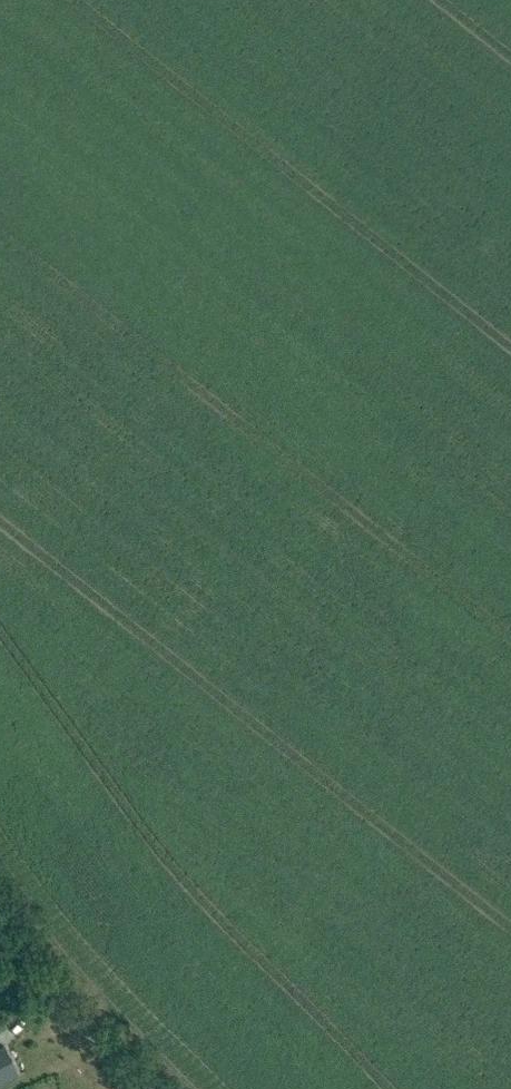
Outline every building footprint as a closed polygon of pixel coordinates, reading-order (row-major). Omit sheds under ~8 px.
[(17,1073),(4,1046),(0,1048),(0,1081),(17,1073)]
